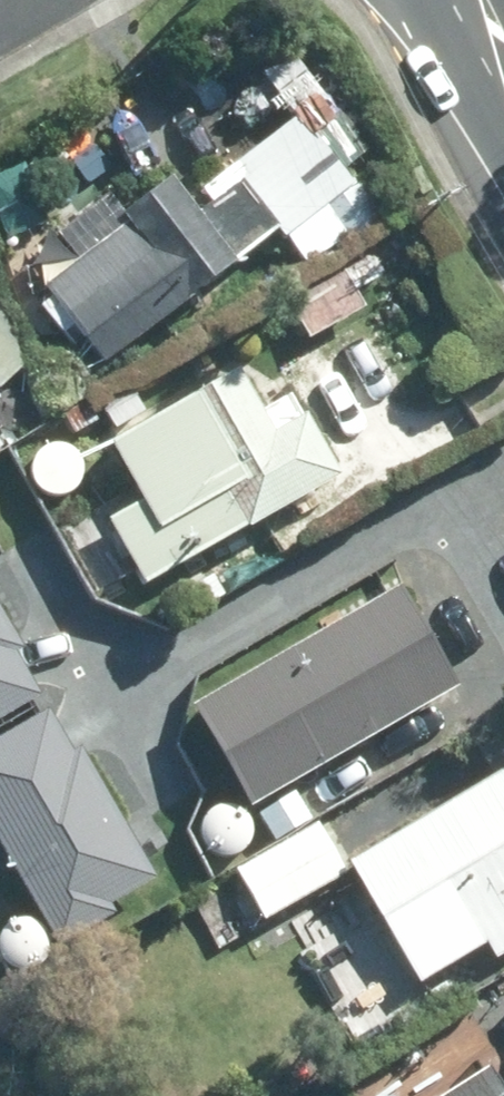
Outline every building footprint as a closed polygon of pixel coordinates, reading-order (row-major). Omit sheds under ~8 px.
[(288,110),(220,165),(277,237),(346,182),(288,110)] [(7,191),(22,181),(65,156),(44,122),(2,148),(0,145),(0,195),(7,191)] [(84,336),(102,357),(229,261),(194,212),(168,177),(121,214),(126,221),(41,285),(55,305),(46,313),(71,345),(84,336)] [(344,271),(290,301),(311,335),(363,304),(344,271)] [(21,361),(0,339),(0,381),(21,361)] [(106,441),(138,500),(106,517),(141,582),(338,475),(304,414),(271,431),(239,370),(106,441)] [(394,588),(186,705),(244,806),(452,690),(394,588)] [(431,889),(382,918),(418,981),(485,941),(494,956),(503,950),(503,781),(498,771),(396,831),(431,889)] [(91,814),(14,863),(65,945),(162,884),(127,829),(108,840),(91,814)] [(317,818),(218,877),(250,930),(349,871),(317,818)] [(443,1095),(503,1095),(503,1094),(488,1068),(443,1095)]
